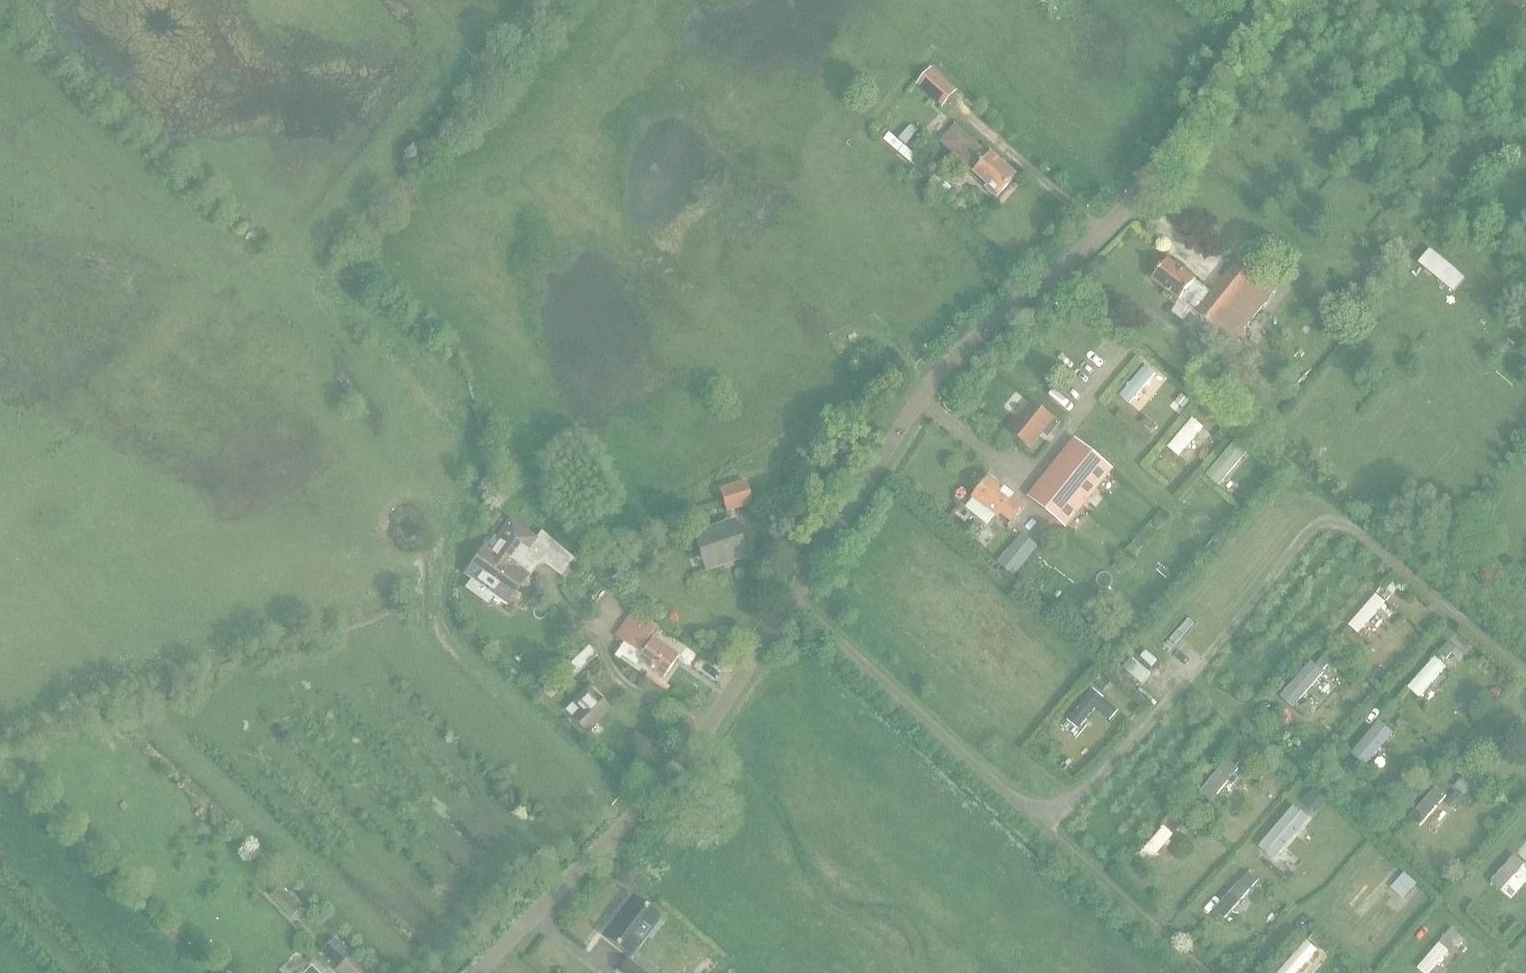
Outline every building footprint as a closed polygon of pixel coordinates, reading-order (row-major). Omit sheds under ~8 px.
[(916,84),(942,107),(957,90),(931,67),(916,84)] [(994,152),(993,153),(959,123),(942,142),(990,184),(987,188),(998,198),(1019,174),(994,152)] [(1237,261),(1214,291),(1171,256),(1153,278),(1168,290),(1165,294),(1178,305),(1182,301),(1233,342),(1274,290),(1237,261)] [(1153,376),(1156,373),(1146,364),(1143,368),(1143,367),(1117,396),(1128,406),(1153,377),(1153,376)] [(1052,436),(1061,425),(1055,420),(1055,419),(1035,403),(1021,420),(1018,418),(1009,429),(1032,448),(1046,430),(1052,436)] [(1192,418),(1167,447),(1178,456),(1203,427),(1192,418)] [(1238,439),(1206,476),(1218,486),(1250,449),(1238,439)] [(1031,497),(1067,526),(1113,470),(1077,441),(1031,497)] [(1001,513),(1012,522),(1025,506),(990,478),(974,497),(998,516),(1001,513)] [(694,532),(706,569),(748,555),(735,518),(694,532)] [(541,530),(532,542),(505,521),(490,539),(502,549),(496,556),(488,549),(471,572),(474,574),(464,587),(488,604),(496,592),(503,597),(516,581),(522,585),(529,585),(528,578),(537,565),(544,564),(565,579),(578,561),(541,530)] [(1376,595),(1349,626),(1359,634),(1385,602),(1376,595)] [(640,615),(637,619),(629,613),(614,635),(640,654),(637,657),(663,676),(680,653),(655,635),(660,628),(640,615)] [(1449,642),(1439,653),(1446,659),(1452,653),(1460,660),(1464,656),(1449,642)] [(1340,664),(1326,653),(1317,664),(1324,670),(1328,665),(1334,671),(1340,664)] [(1131,657),(1123,665),(1142,682),(1150,672),(1131,657)] [(1435,657),(1408,688),(1419,697),(1446,667),(1435,657)] [(1313,667),(1287,696),(1296,704),(1301,699),(1304,701),(1309,695),(1306,693),(1313,685),(1315,688),(1321,682),(1318,679),(1322,675),(1313,667)] [(558,682),(569,693),(577,685),(575,682),(576,681),(568,672),(558,682)] [(571,717),(587,733),(612,708),(589,686),(565,710),(572,716),(571,717)] [(1094,689),(1067,720),(1078,730),(1096,708),(1111,721),(1119,711),(1094,689)] [(1244,735),(1235,746),(1246,755),(1255,744),(1244,735)] [(1227,760),(1200,793),(1212,802),(1229,781),(1233,784),(1237,779),(1233,776),(1239,769),(1227,760)] [(1420,826),(1447,795),(1437,787),(1410,817),(1420,826)] [(1314,789),(1302,803),(1317,814),(1328,800),(1314,789)] [(1175,833),(1186,821),(1178,813),(1175,816),(1171,812),(1162,823),(1166,827),(1167,825),(1175,833)] [(1298,812),(1272,843),(1281,851),(1307,820),(1298,812)] [(1173,835),(1164,826),(1138,855),(1147,863),(1165,844),(1168,847),(1172,842),(1169,840),(1173,835)] [(1515,855),(1491,882),(1501,891),(1515,875),(1519,878),(1524,873),(1520,869),(1525,864),(1515,855)] [(1225,919),(1258,881),(1248,872),(1215,910),(1225,919)] [(1404,873),(1391,887),(1405,899),(1417,884),(1404,873)] [(270,895),(291,916),(301,906),(280,885),(270,895)] [(637,899),(613,932),(638,953),(662,922),(637,899)] [(1418,968),(1423,972),(1429,972),(1449,951),(1447,950),(1453,943),(1458,948),(1464,940),(1459,936),(1460,935),(1452,928),(1418,968)] [(1327,953),(1332,947),(1322,939),(1323,938),(1315,931),(1309,939),(1317,945),(1316,946),(1327,953)] [(1318,950),(1307,941),(1279,972),(1298,972),(1318,950)] [(339,972),(371,972),(351,953),(335,969),(339,972)] [(630,955),(622,963),(634,972),(641,972),(647,968),(630,955)] [(312,963),(302,972),(322,972),(312,963)]
